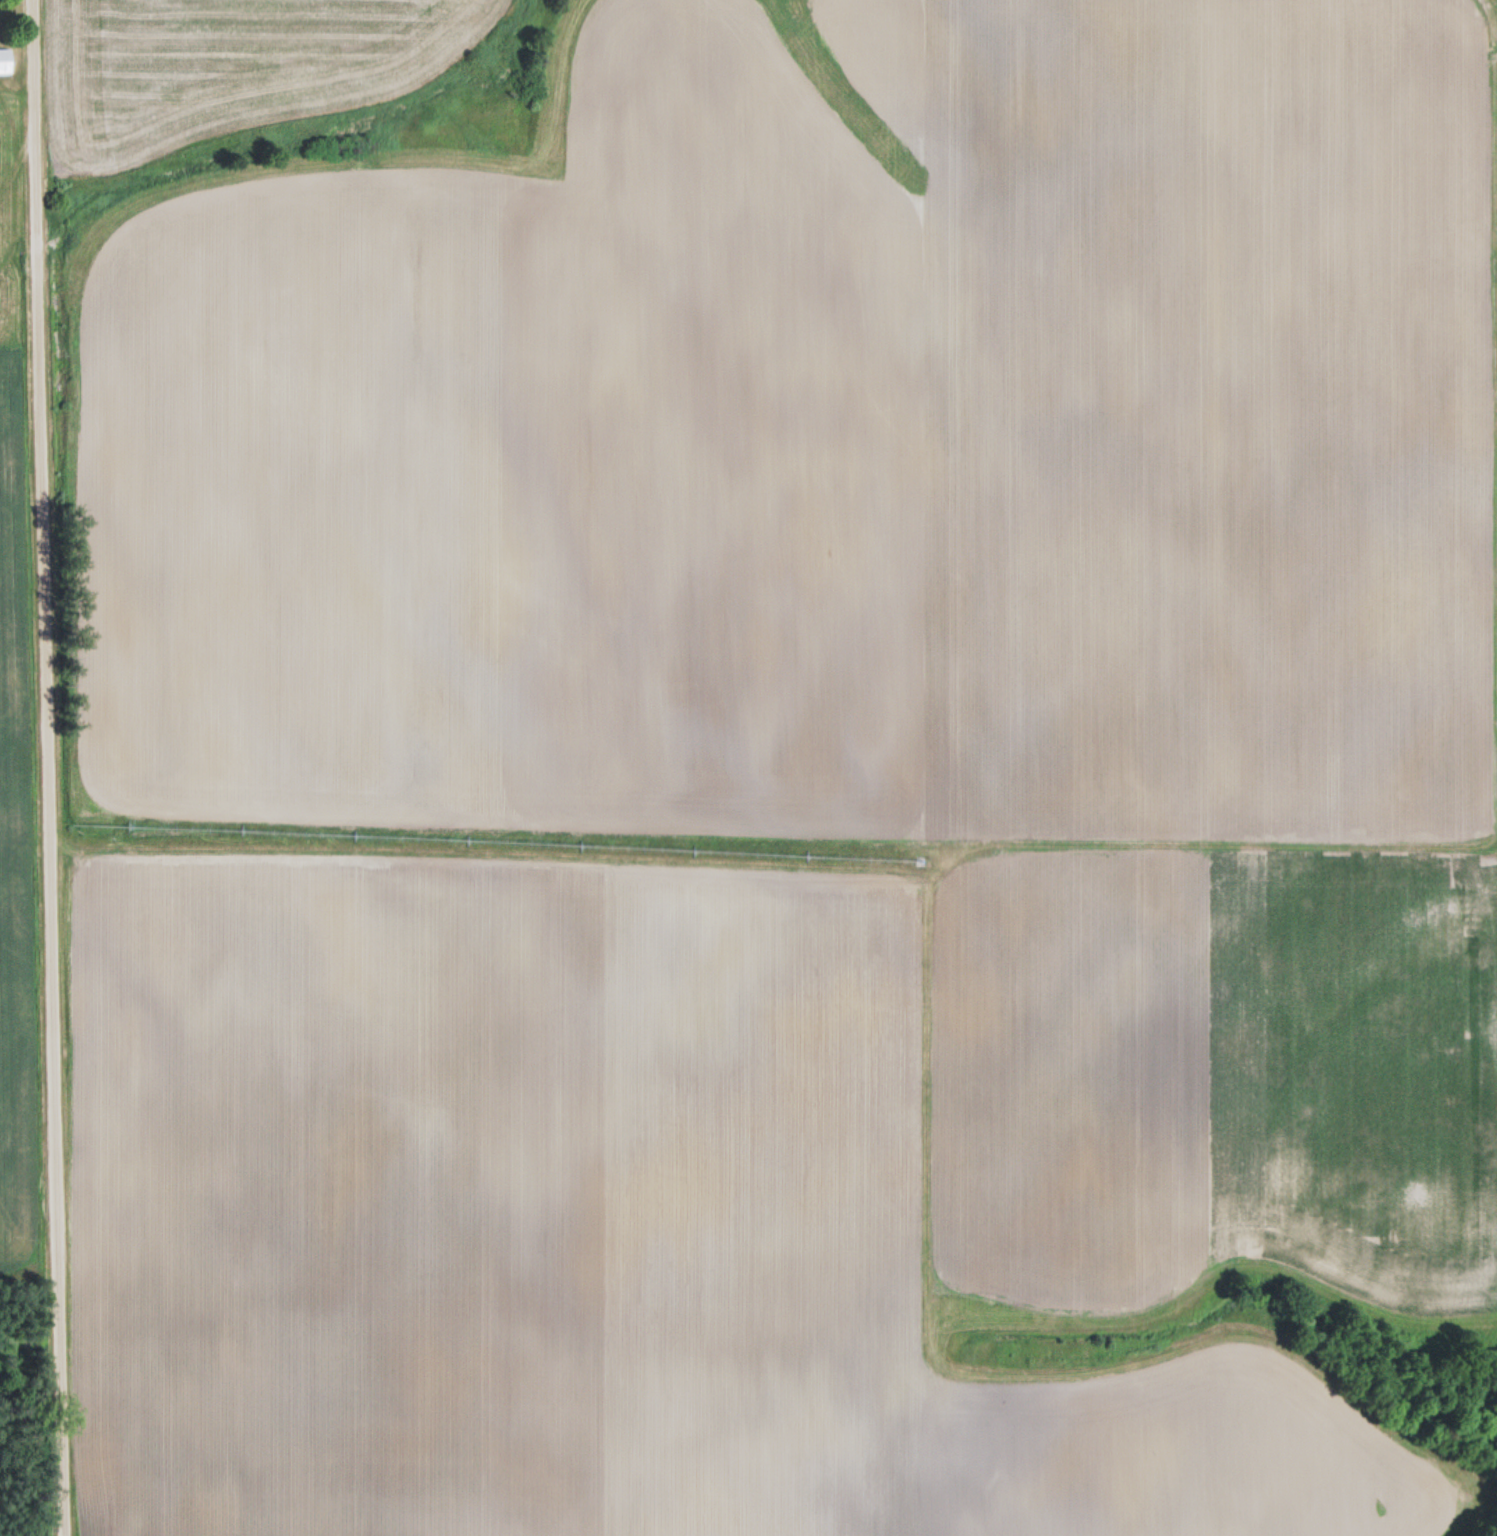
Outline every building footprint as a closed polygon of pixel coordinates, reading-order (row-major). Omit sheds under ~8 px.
[(10,74),(10,50),(0,50),(0,74),(10,74)]
